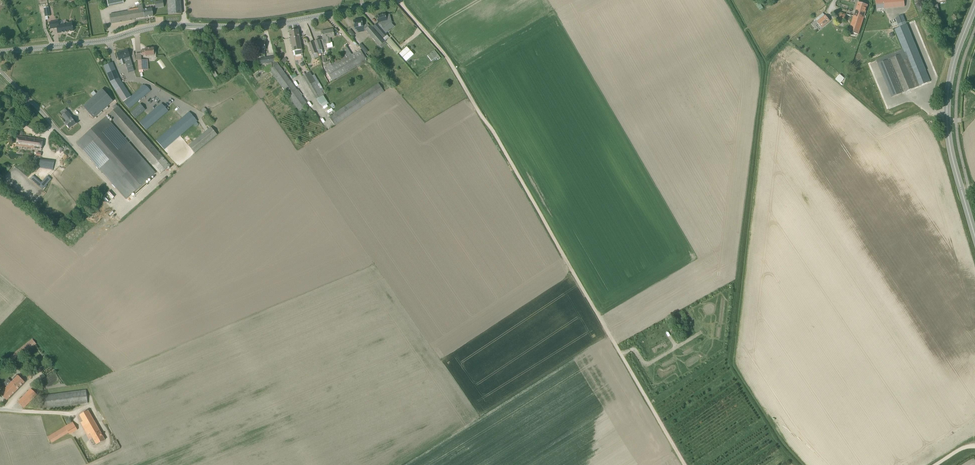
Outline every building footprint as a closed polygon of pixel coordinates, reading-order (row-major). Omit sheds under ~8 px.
[(154,2),(156,8),(164,7),(163,0),(154,2)] [(181,14),(180,0),(167,0),(168,15),(181,14)] [(905,6),(904,0),(876,0),(876,4),(884,4),(885,8),(905,6)] [(925,0),(927,5),(924,6),(927,14),(930,12),(932,12),(931,10),(933,9),(929,0),(925,0)] [(858,2),(854,16),(859,18),(860,16),(864,17),(868,5),(858,2)] [(128,11),(110,15),(111,24),(135,20),(135,19),(144,17),(144,18),(153,16),(152,8),(143,10),(142,5),(138,6),(139,8),(128,10),(128,11)] [(389,14),(385,15),(385,14),(376,16),(378,23),(379,23),(377,24),(386,34),(394,26),(392,23),(389,14)] [(826,15),(817,22),(821,28),(830,21),(826,15)] [(903,15),(895,18),(897,21),(898,24),(899,27),(907,25),(905,21),(903,15)] [(849,31),(859,35),(864,17),(860,16),(859,18),(854,16),(849,31)] [(367,24),(363,27),(361,19),(353,21),(355,27),(355,30),(358,33),(364,31),(366,30),(382,48),(386,44),(373,29),(370,25),(369,26),(367,24)] [(63,24),(59,25),(58,21),(49,22),(50,29),(57,28),(58,33),(74,31),(72,23),(68,23),(67,22),(66,21),(64,21),(63,23),(63,24)] [(383,38),(387,35),(386,34),(377,24),(376,24),(373,27),(383,38)] [(903,48),(876,60),(892,97),(930,81),(907,25),(899,27),(895,29),(903,48)] [(289,31),(291,41),(296,40),(296,42),(300,42),(298,29),(289,31)] [(333,29),(321,31),(323,39),(324,44),(327,44),(327,48),(333,47),(332,43),(331,43),(330,38),(334,37),(333,29)] [(355,35),(350,29),(347,32),(352,37),(355,35)] [(385,41),(397,54),(401,51),(389,37),(385,41)] [(296,40),(291,41),(293,51),(294,55),(303,54),(300,42),(296,42),(296,40)] [(259,50),(259,54),(265,54),(264,50),(265,50),(265,41),(258,41),(258,42),(252,43),(253,50),(259,50)] [(313,55),(314,59),(319,57),(317,52),(313,41),(308,43),(313,55)] [(368,51),(361,43),(358,45),(365,54),(368,51)] [(156,52),(154,52),(154,48),(145,49),(145,50),(141,50),(141,55),(145,55),(145,56),(149,55),(150,58),(155,58),(156,58),(156,52)] [(127,68),(133,66),(130,57),(128,50),(117,53),(119,60),(120,60),(122,65),(125,64),(127,68)] [(361,50),(332,66),(330,61),(323,65),(332,81),(367,61),(361,50)] [(260,63),(265,63),(299,110),(307,104),(278,64),(275,61),(275,56),(260,59),(260,63)] [(157,61),(162,68),(165,66),(161,59),(157,61)] [(112,62),(104,66),(111,82),(123,102),(131,97),(119,78),(112,62)] [(302,76),(316,100),(324,95),(323,94),(325,93),(320,83),(318,85),(310,72),(302,76)] [(840,74),(835,79),(839,83),(844,78),(840,74)] [(335,126),(384,92),(378,83),(329,117),(335,126)] [(145,85),(131,97),(124,103),(129,109),(151,90),(147,87),(145,85)] [(83,106),(93,118),(113,101),(102,89),(83,106)] [(162,103),(140,122),(146,130),(168,111),(168,110),(169,109),(168,107),(166,109),(162,103)] [(140,104),(130,113),(135,118),(145,110),(140,104)] [(130,139),(127,141),(106,117),(76,143),(126,199),(137,190),(139,193),(148,186),(145,183),(156,173),(129,143),(131,141),(160,173),(170,165),(118,106),(114,109),(108,115),(130,139)] [(67,112),(62,116),(67,122),(65,123),(69,128),(75,123),(71,118),(72,117),(69,114),(69,115),(67,112)] [(189,112),(156,140),(164,149),(194,124),(196,122),(197,121),(189,112)] [(195,153),(216,135),(211,128),(189,146),(195,153)] [(16,146),(42,149),(43,140),(18,136),(16,146)] [(40,159),(39,167),(53,169),(54,161),(40,159)] [(41,182),(38,186),(42,189),(51,179),(47,176),(41,182)] [(118,220),(128,211),(126,208),(116,217),(118,220)] [(9,366),(37,344),(32,339),(18,350),(5,361),(9,366)] [(29,379),(36,374),(32,369),(25,374),(29,379)] [(3,383),(7,387),(0,394),(7,400),(25,382),(18,375),(12,382),(8,378),(3,383)] [(34,386),(31,389),(18,402),(24,408),(37,395),(37,394),(40,391),(34,386)] [(86,390),(39,396),(40,409),(88,403),(86,390)] [(105,440),(88,410),(80,415),(83,421),(81,422),(88,435),(90,433),(93,438),(89,440),(93,446),(105,440)] [(73,422),(48,437),(51,442),(68,432),(70,434),(77,430),(73,422)]
